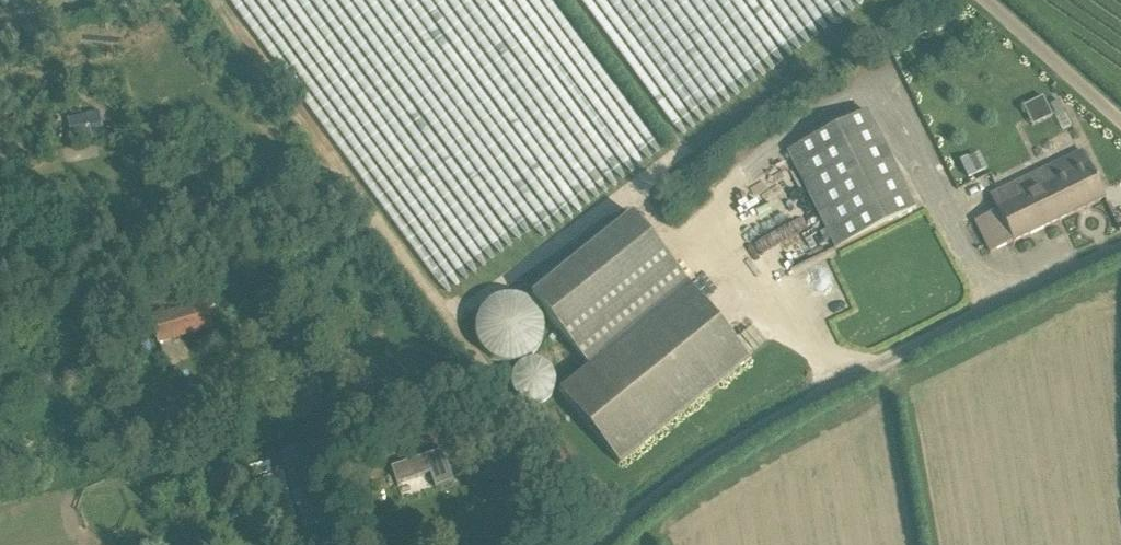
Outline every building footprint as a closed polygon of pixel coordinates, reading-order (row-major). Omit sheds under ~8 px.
[(1047,105),(1043,96),(1023,105),(1027,114),(1047,105)] [(98,110),(68,117),(72,138),(90,135),(91,139),(103,137),(98,110)] [(788,150),(791,156),(784,159),(790,171),(797,168),(836,248),(915,209),(866,111),(788,150)] [(1013,242),(1105,198),(1089,164),(1082,150),(991,195),(997,209),(975,220),(990,252),(1013,241),(1013,242)] [(532,296),(588,366),(690,284),(633,214),(532,296)] [(750,358),(690,284),(588,366),(558,389),(619,464),(750,358)] [(158,343),(209,329),(204,312),(153,326),(158,343)] [(564,348),(542,368),(557,386),(580,366),(564,348)]
